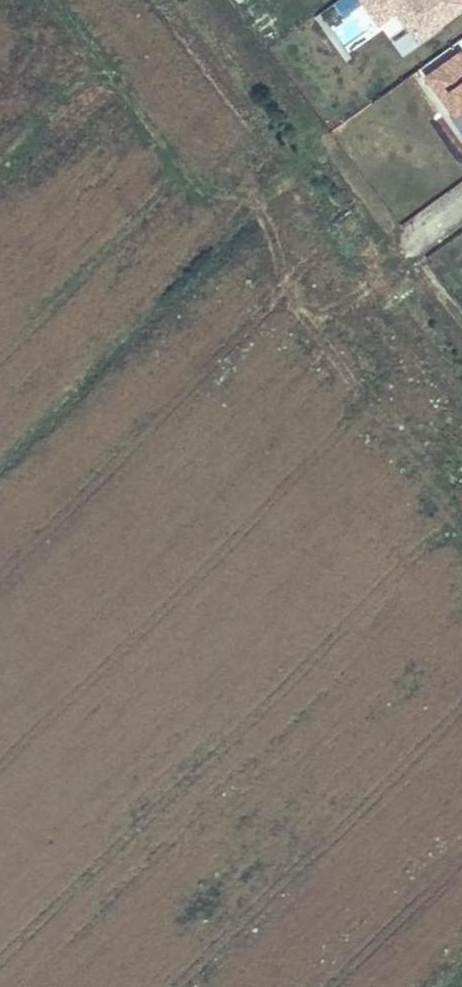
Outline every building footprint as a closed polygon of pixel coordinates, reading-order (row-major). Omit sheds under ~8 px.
[(380,23),(397,13),(420,41),(461,13),(461,0),(359,0),(380,23)] [(461,48),(422,75),(454,118),(461,112),(461,48)]
